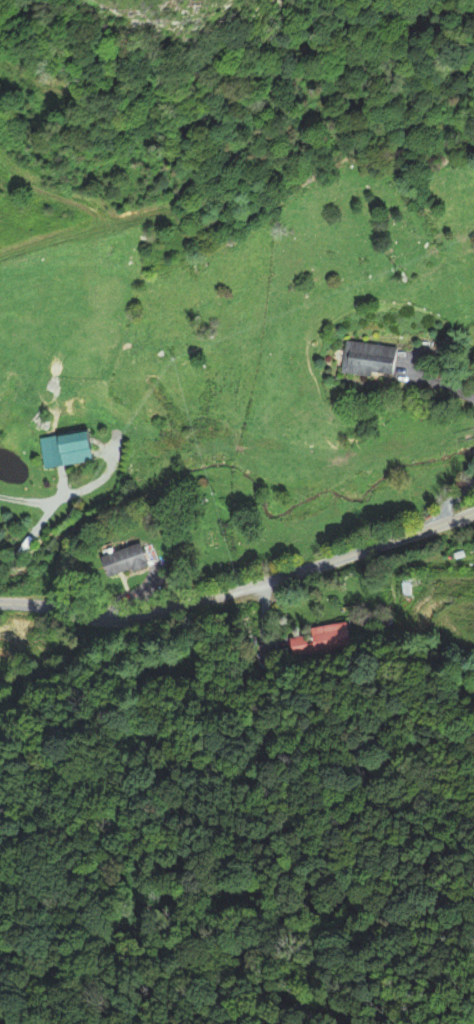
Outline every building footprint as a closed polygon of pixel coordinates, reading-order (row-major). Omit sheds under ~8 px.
[(391,378),(394,347),(347,342),(343,372),(391,378)] [(45,468),(91,462),(87,432),(41,438),(45,468)] [(97,557),(138,542),(146,565),(130,571),(129,568),(104,577),(97,557)] [(277,632),(280,657),(338,650),(334,624),(277,632)]
